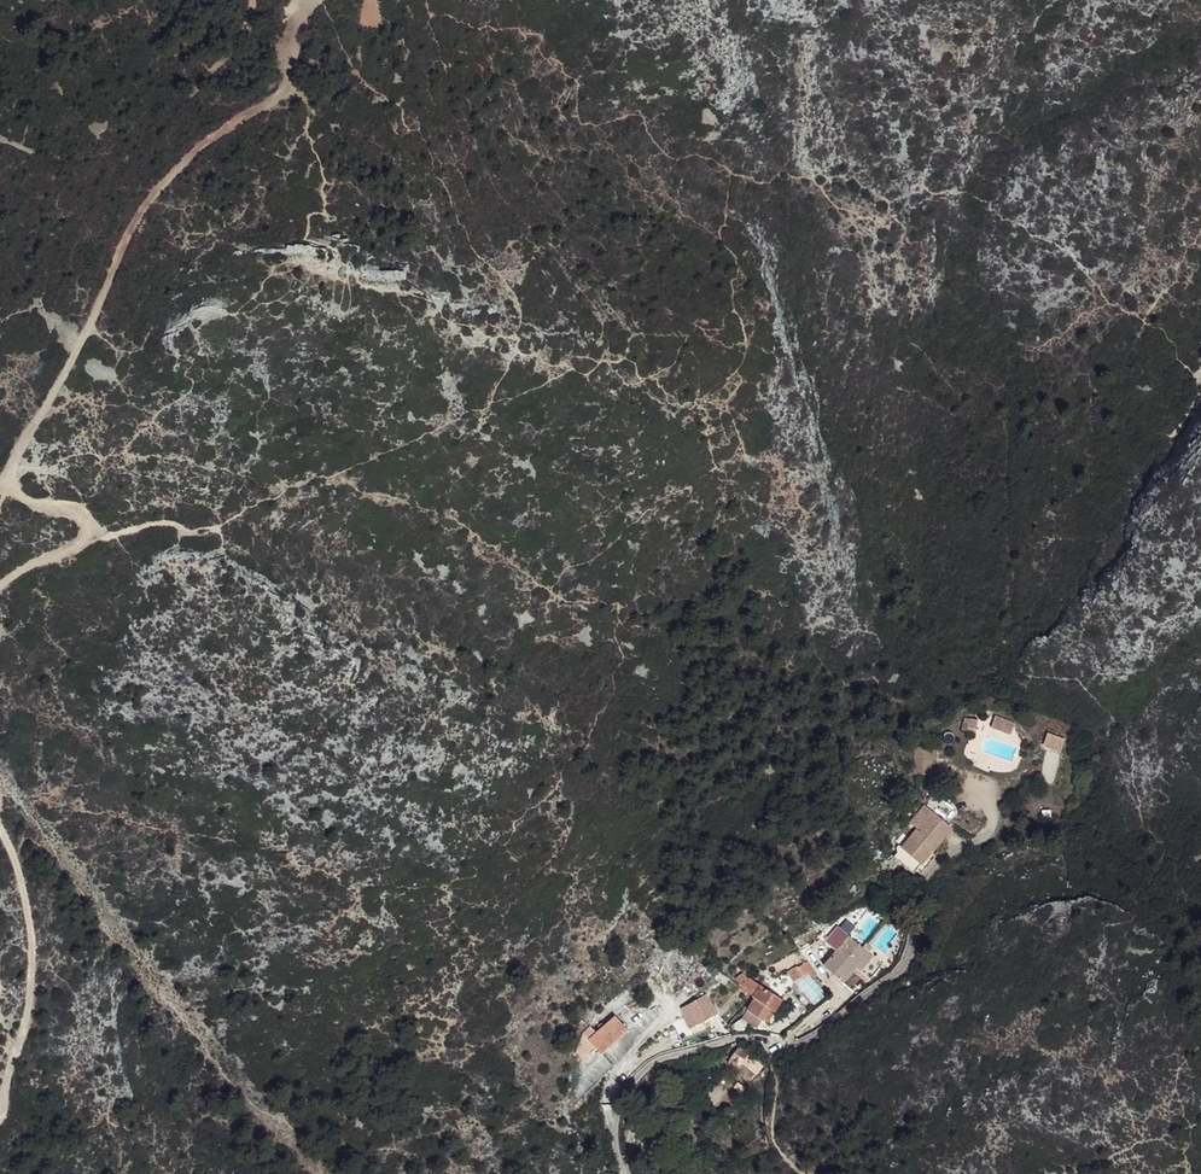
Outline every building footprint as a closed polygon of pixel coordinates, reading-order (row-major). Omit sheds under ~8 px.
[(346,268),(341,266),(337,274),(342,277),(346,268)] [(1015,722),(996,715),(992,727),(1011,734),(1015,722)] [(978,719),(965,718),(963,729),(976,731),(978,719)] [(1065,739),(1049,733),(1043,747),(1061,753),(1065,739)] [(916,828),(901,848),(921,866),(952,829),(924,806),(910,823),(916,828)] [(883,947),(863,929),(840,957),(858,975),(883,947)] [(778,996),(785,1001),(802,980),(784,964),(765,988),(778,996)] [(706,1028),(704,1021),(717,1013),(705,994),(683,1008),(688,1023),(691,1033),(706,1028)] [(763,1020),(770,1009),(754,998),(747,1010),(748,1010),(742,1018),(747,1022),(757,1028),(763,1020)] [(774,1012),(770,1009),(763,1020),(767,1022),(774,1012)] [(615,1016),(627,1029),(629,1027),(618,1014),(615,1016)] [(600,1053),(627,1029),(615,1016),(596,1033),(590,1026),(583,1033),(577,1046),(576,1052),(582,1059),(595,1047),(600,1053)] [(745,1030),(747,1022),(742,1018),(733,1025),(737,1031),(745,1030)] [(707,1030),(706,1028),(691,1033),(688,1023),(675,1027),(680,1040),(707,1030)] [(629,1031),(627,1029),(600,1053),(602,1055),(629,1031)] [(746,1045),(741,1045),(731,1058),(740,1064),(742,1062),(757,1073),(765,1063),(762,1058),(746,1045)] [(751,1081),(757,1073),(742,1062),(740,1064),(731,1058),(728,1063),(751,1081)]
